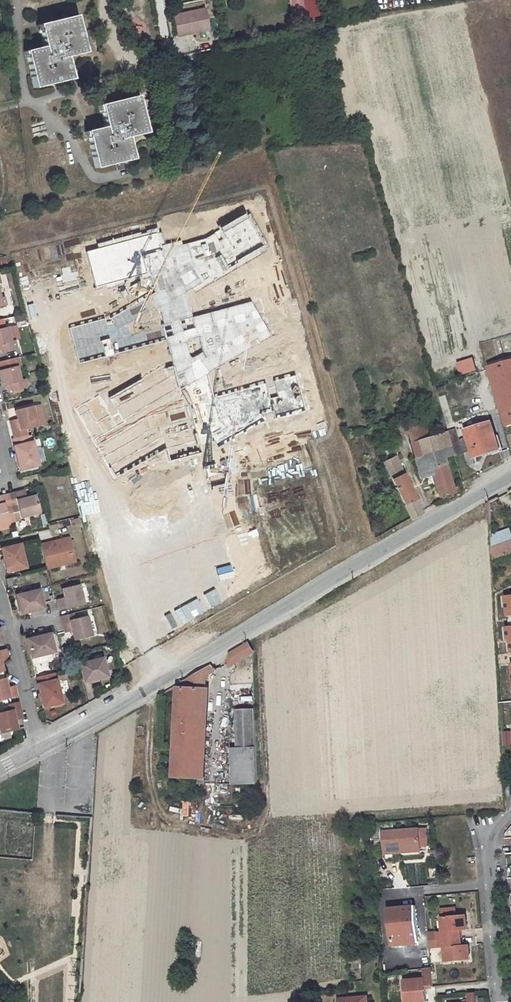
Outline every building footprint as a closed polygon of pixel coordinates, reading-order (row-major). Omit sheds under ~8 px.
[(203,9),(172,16),(177,37),(208,30),(203,9)] [(76,16),(41,25),(46,46),(30,50),(32,56),(29,57),(36,88),(73,79),(68,59),(85,55),(76,16)] [(104,128),(88,131),(89,136),(86,137),(93,168),(132,159),(127,139),(146,134),(137,97),(99,106),(104,128)] [(36,138),(47,134),(43,122),(32,127),(36,138)] [(15,349),(13,342),(10,342),(7,328),(10,327),(8,318),(0,320),(0,353),(15,349)] [(488,367),(493,385),(510,380),(510,360),(488,367)] [(0,370),(0,385),(5,384),(7,384),(9,391),(25,387),(23,380),(19,380),(16,366),(0,370)] [(493,385),(501,412),(510,409),(510,380),(493,385)] [(31,405),(14,410),(16,419),(17,422),(9,423),(11,431),(25,427),(36,425),(31,405)] [(501,412),(504,422),(510,420),(510,409),(501,412)] [(426,423),(405,430),(409,443),(429,436),(426,423)] [(490,423),(465,432),(468,440),(472,451),(474,456),(499,447),(490,423)] [(25,427),(11,431),(13,437),(25,434),(25,435),(27,435),(25,427)] [(429,436),(409,443),(413,458),(449,446),(444,431),(429,436)] [(455,432),(446,434),(452,456),(472,451),(468,440),(459,442),(455,432)] [(31,440),(29,434),(27,435),(25,435),(25,434),(13,437),(12,438),(13,444),(12,445),(18,469),(38,464),(32,440),(31,440)] [(449,446),(413,458),(420,479),(432,475),(438,497),(453,492),(443,457),(451,455),(449,446)] [(394,456),(382,462),(403,505),(414,499),(394,456)] [(13,519),(38,513),(34,495),(24,497),(21,498),(19,491),(12,493),(15,505),(9,506),(13,519)] [(6,494),(9,506),(15,505),(12,493),(6,494)] [(6,494),(0,496),(3,508),(9,506),(6,494)] [(13,519),(9,506),(3,508),(0,496),(0,522),(13,519)] [(414,499),(403,505),(411,521),(422,515),(414,499)] [(491,538),(491,548),(510,543),(510,532),(491,538)] [(45,570),(74,562),(67,537),(51,541),(51,543),(39,546),(45,570)] [(491,548),(492,560),(510,553),(510,543),(491,548)] [(0,548),(0,554),(5,573),(24,568),(19,544),(0,548)] [(16,584),(14,577),(4,579),(6,587),(16,584)] [(81,603),(77,584),(60,588),(63,601),(55,603),(57,609),(81,603)] [(39,588),(14,593),(19,613),(43,608),(39,588)] [(510,616),(510,595),(503,595),(505,617),(510,616)] [(60,621),(61,627),(68,626),(69,627),(69,628),(72,638),(89,634),(85,614),(72,618),(60,621)] [(48,631),(24,637),(28,657),(48,652),(53,651),(48,631)] [(229,654),(226,664),(228,667),(252,653),(247,644),(229,654)] [(48,652),(28,657),(29,662),(50,657),(48,652)] [(101,655),(76,661),(78,666),(81,681),(106,675),(101,655)] [(211,665),(205,669),(205,676),(215,670),(211,665)] [(177,685),(176,688),(204,689),(205,676),(205,669),(177,685)] [(53,672),(33,676),(34,681),(54,677),(53,672)] [(15,694),(14,688),(6,689),(5,686),(3,677),(0,677),(0,698),(15,694)] [(60,702),(54,677),(34,681),(40,706),(60,702)] [(176,688),(175,714),(203,715),(204,689),(176,688)] [(6,710),(18,707),(17,701),(5,704),(6,710)] [(14,718),(13,715),(20,713),(18,707),(6,710),(0,711),(0,732),(16,728),(14,718)] [(175,714),(173,751),(201,752),(203,715),(175,714)] [(256,749),(234,749),(234,784),(257,784),(256,749)] [(173,751),(172,776),(192,777),(198,777),(200,777),(201,752),(173,751)] [(5,841),(24,841),(24,834),(32,834),(32,821),(6,821),(5,841)] [(378,822),(370,822),(371,839),(380,838),(378,822)] [(418,829),(383,832),(384,848),(419,845),(418,829)] [(419,845),(384,848),(385,853),(420,850),(419,845)] [(193,848),(190,868),(198,869),(201,849),(193,848)] [(505,857),(497,858),(497,870),(506,870),(505,857)] [(415,906),(389,908),(393,946),(419,943),(415,906)] [(438,941),(459,939),(458,932),(467,931),(465,916),(441,918),(442,933),(437,933),(438,941)] [(459,939),(438,941),(439,949),(443,948),(445,963),(469,961),(468,946),(460,947),(459,939)] [(431,968),(423,968),(424,979),(403,981),(405,1001),(422,1001),(426,1001),(425,987),(425,986),(432,985),(431,968)] [(476,994),(467,994),(468,1001),(476,1001),(476,994)]
